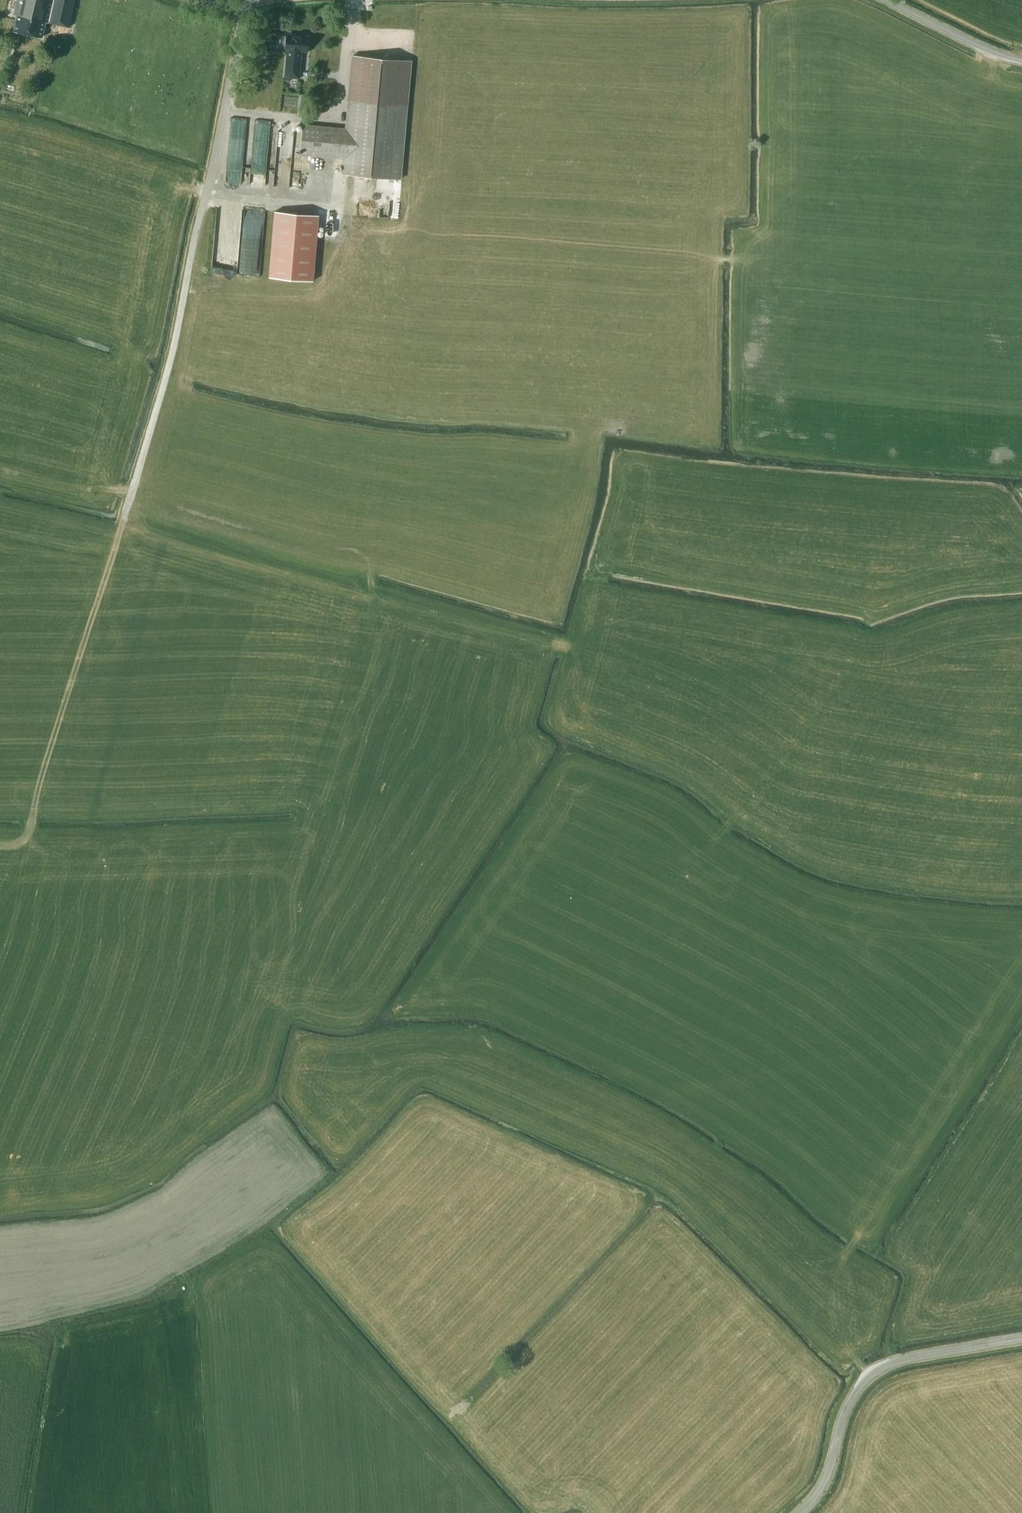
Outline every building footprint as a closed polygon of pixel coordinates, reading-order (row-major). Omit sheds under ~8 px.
[(16,5),(14,15),(17,15),(14,31),(42,37),(46,22),(69,27),(75,0),(17,0),(16,5)] [(296,34),(286,34),(285,51),(287,51),(285,78),(299,79),(301,52),(308,53),(310,36),(309,36),(296,34)] [(408,106),(408,105),(412,60),(352,55),(348,100),(350,101),(348,128),(303,124),(301,154),(345,158),(344,173),(342,172),(342,173),(401,178),(399,178),(406,106),(408,106)] [(271,148),(272,120),(256,120),(256,147),(271,148)] [(281,121),(281,131),(293,132),(294,122),(281,121)] [(275,211),(269,277),(313,281),(319,215),(275,211)] [(242,242),(216,240),(214,271),(240,272),(242,242)]
